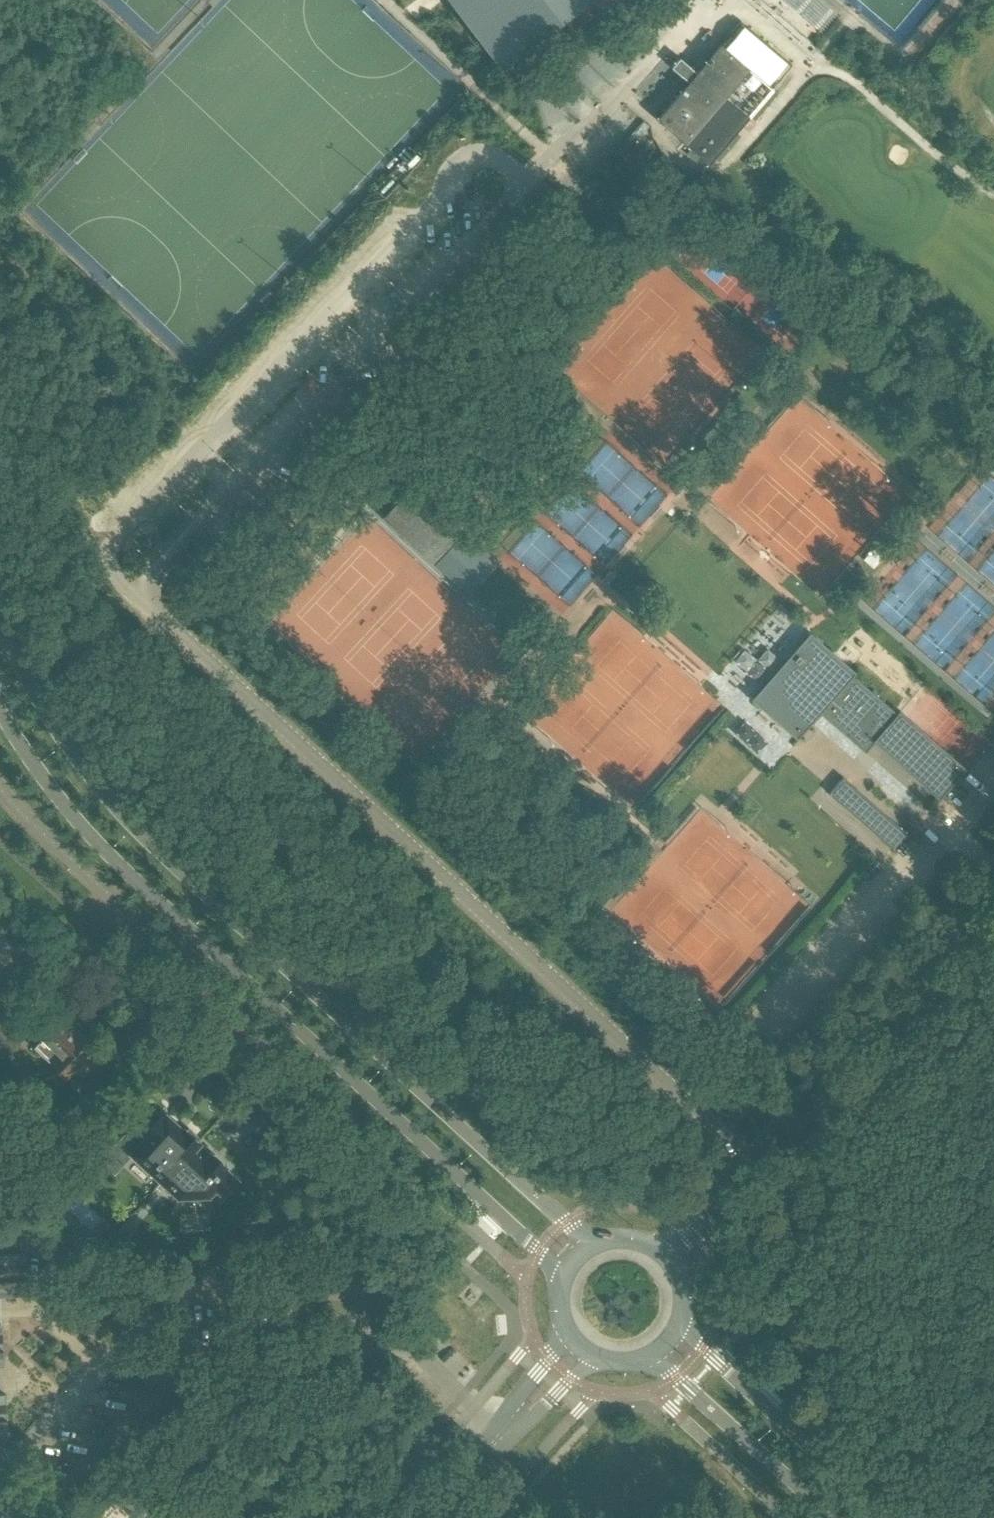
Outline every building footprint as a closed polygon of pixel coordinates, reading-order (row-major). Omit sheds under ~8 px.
[(506,68),(593,0),(454,0),(506,68)] [(658,118),(665,124),(686,142),(710,162),(721,149),(727,153),(741,137),(736,132),(794,64),(742,20),(729,35),(722,44),(698,71),(691,65),(686,61),(681,57),(675,63),(673,67),(674,68),(681,74),(682,75),(690,81),(658,118)] [(633,148),(629,153),(635,159),(640,153),(633,148)] [(492,566),(460,536),(435,562),(436,562),(468,592),(492,566)] [(602,578),(606,582),(614,574),(610,570),(602,578)] [(751,699),(764,709),(798,739),(812,723),(809,720),(818,710),(866,753),(877,740),(929,785),(932,781),(942,790),(937,796),(940,799),(967,768),(900,710),(897,713),(853,675),(856,672),(810,632),(808,634),(814,640),(800,655),(799,654),(795,658),(796,660),(760,701),(754,696),(751,699)] [(828,793),(831,795),(842,804),(856,788),(843,776),(828,793)] [(895,821),(892,824),(880,838),(894,850),(908,833),(895,821)] [(68,1031),(46,1010),(30,1027),(42,1039),(35,1047),(53,1063),(52,1063),(66,1076),(73,1068),(82,1076),(97,1059),(89,1052),(94,1046),(80,1033),(79,1035),(71,1028),(68,1031)] [(4,1057),(24,1034),(0,1012),(0,1054),(4,1057)] [(164,1181),(198,1144),(198,1143),(199,1141),(198,1140),(199,1138),(189,1129),(188,1131),(186,1129),(183,1132),(177,1127),(178,1126),(167,1116),(164,1119),(162,1117),(151,1130),(143,1122),(123,1143),(120,1140),(102,1161),(115,1173),(134,1154),(163,1181),(164,1181)] [(198,1144),(164,1181),(179,1195),(209,1194),(216,1186),(224,1194),(237,1179),(224,1167),(226,1166),(211,1153),(210,1154),(198,1144)] [(155,1241),(156,1253),(168,1253),(167,1241),(155,1241)] [(27,1294),(25,1253),(0,1254),(0,1296),(27,1294)] [(8,1435),(6,1393),(0,1394),(0,1435),(8,1435)]
